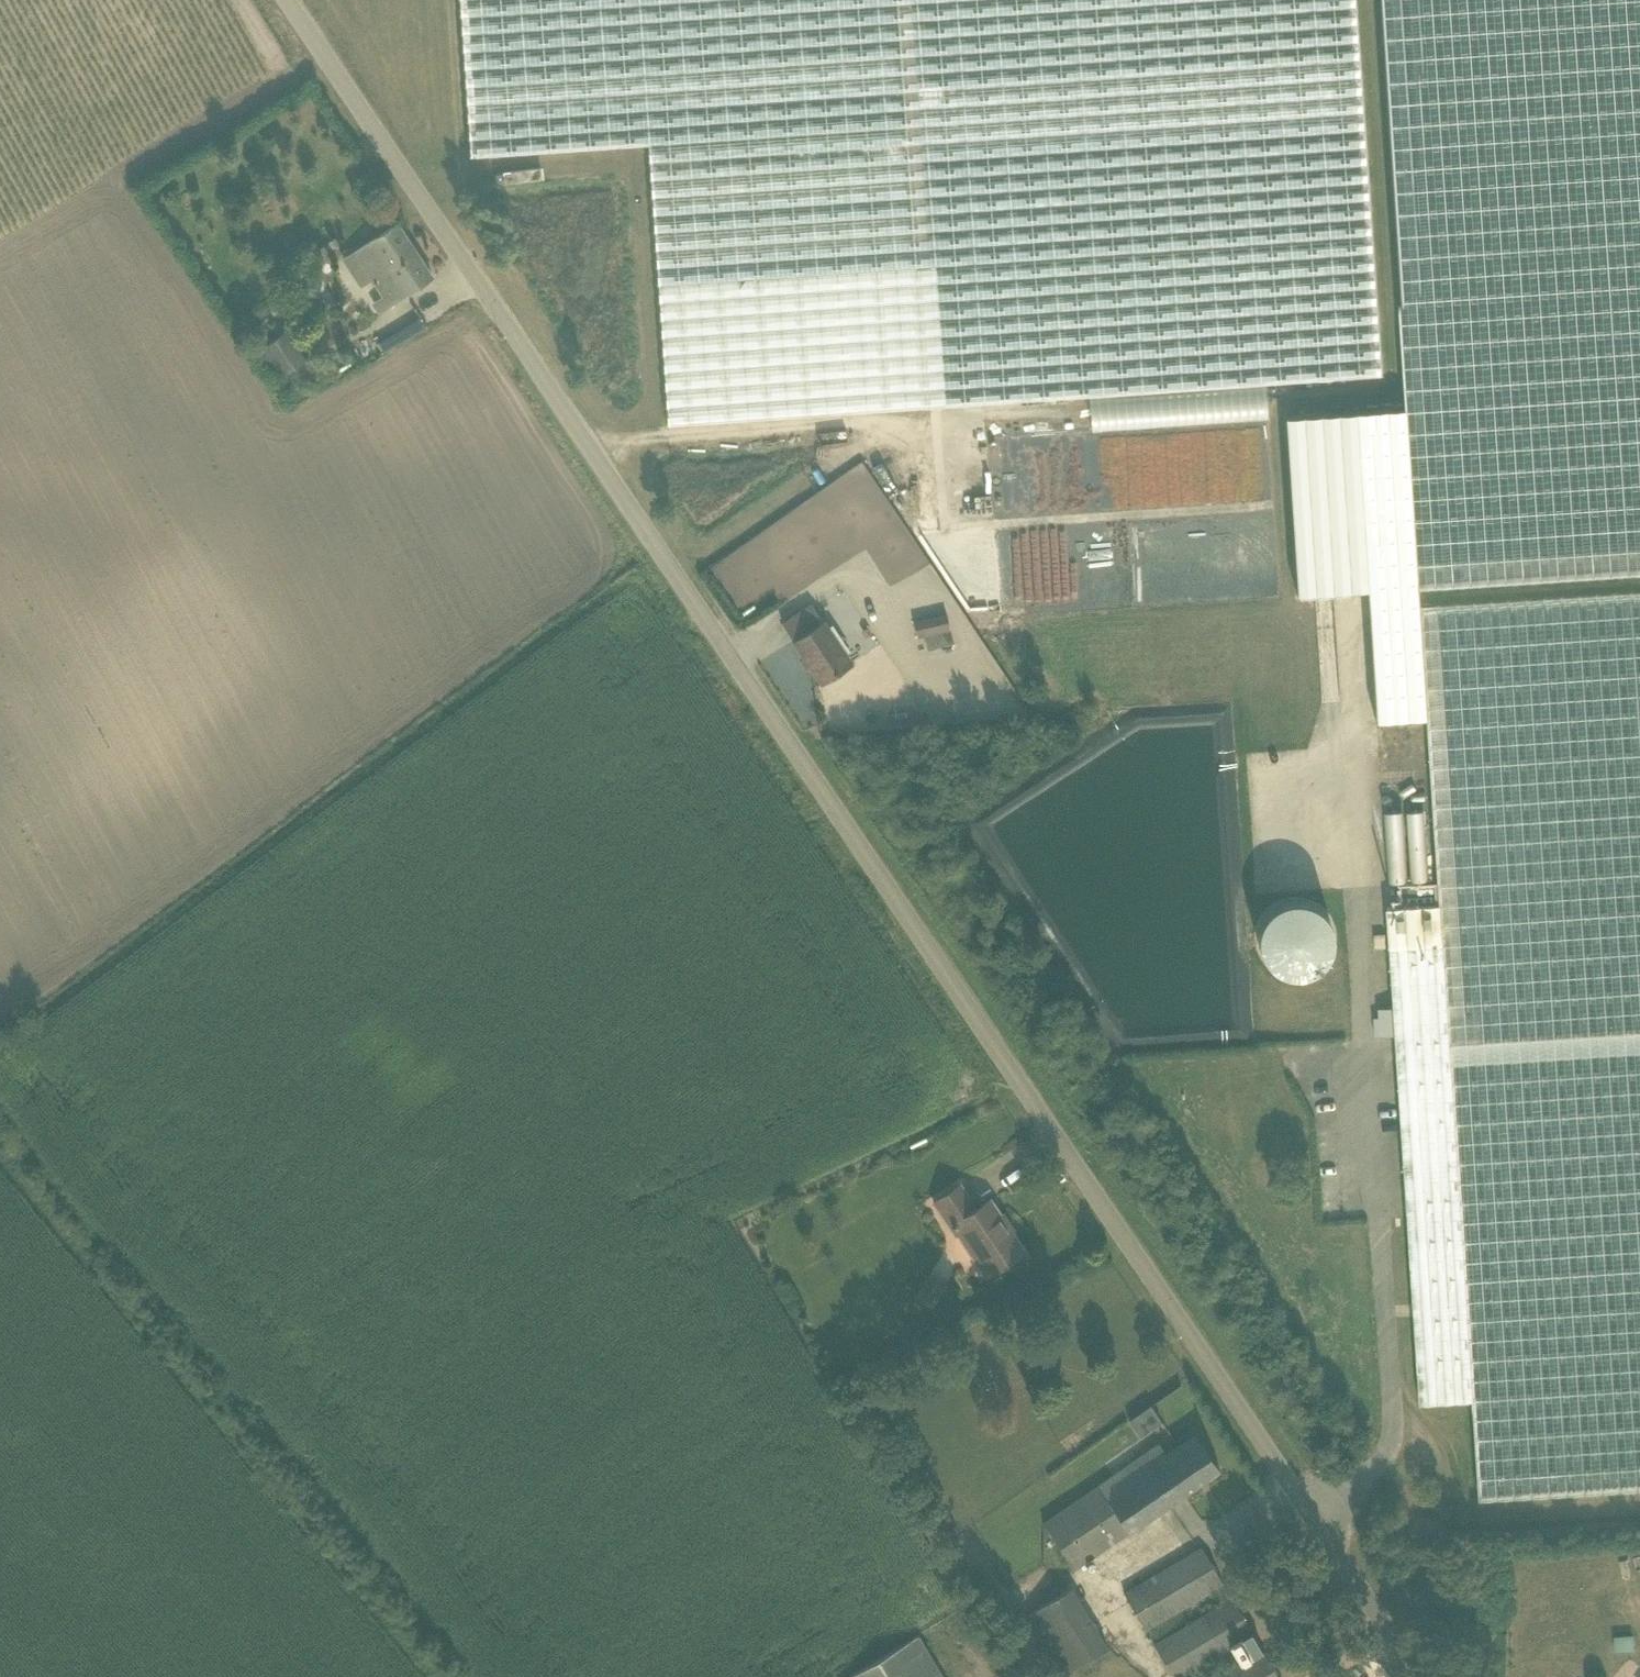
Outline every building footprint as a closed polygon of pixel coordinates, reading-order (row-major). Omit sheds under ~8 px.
[(471,156),(648,144),(668,424),(1380,375),(1354,0),(460,0),(471,156)] [(1428,718),(1421,608),(1419,586),(1639,571),(1639,0),(1381,0),(1408,408),(1285,416),(1297,594),(1367,590),(1376,721),(1428,718)] [(354,251),(390,305),(432,277),(397,223),(354,251)] [(286,331),(264,346),(284,375),(306,361),(286,331)] [(1012,441),(985,443),(991,518),(1014,516),(1010,458),(1014,458),(1012,441)] [(917,562),(878,578),(893,615),(932,599),(917,562)] [(1421,608),(1428,718),(1441,904),(1388,908),(1391,947),(1443,943),(1474,1399),(1481,1498),(1639,1487),(1639,593),(1421,608)] [(782,623),(822,683),(851,663),(811,603),(782,623)] [(918,637),(950,630),(946,612),(914,620),(918,637)] [(1386,882),(1424,880),(1422,810),(1383,811),(1386,882)] [(1474,1399),(1443,943),(1391,947),(1415,1304),(1421,1403),(1474,1399)] [(991,1273),(1023,1250),(1009,1230),(1009,1231),(999,1217),(1000,1216),(989,1199),(975,1209),(959,1185),(934,1202),(955,1234),(962,1230),(991,1273)] [(1124,1419),(1131,1433),(1148,1425),(1145,1420),(1149,1418),(1145,1409),(1124,1419)] [(1169,1458),(1159,1443),(1043,1522),(1075,1569),(1220,1470),(1198,1438),(1169,1458)] [(1213,1589),(1222,1605),(1232,1598),(1202,1547),(1124,1593),(1145,1629),(1213,1589)] [(1083,1586),(1039,1609),(1071,1671),(1115,1649),(1083,1586)] [(1243,1641),(1253,1634),(1232,1598),(1222,1605),(1154,1644),(1174,1676),(1181,1676),(1243,1641)] [(845,1676),(945,1676),(919,1633),(845,1676)] [(1243,1641),(1252,1656),(1216,1676),(1279,1676),(1253,1634),(1243,1641)]
